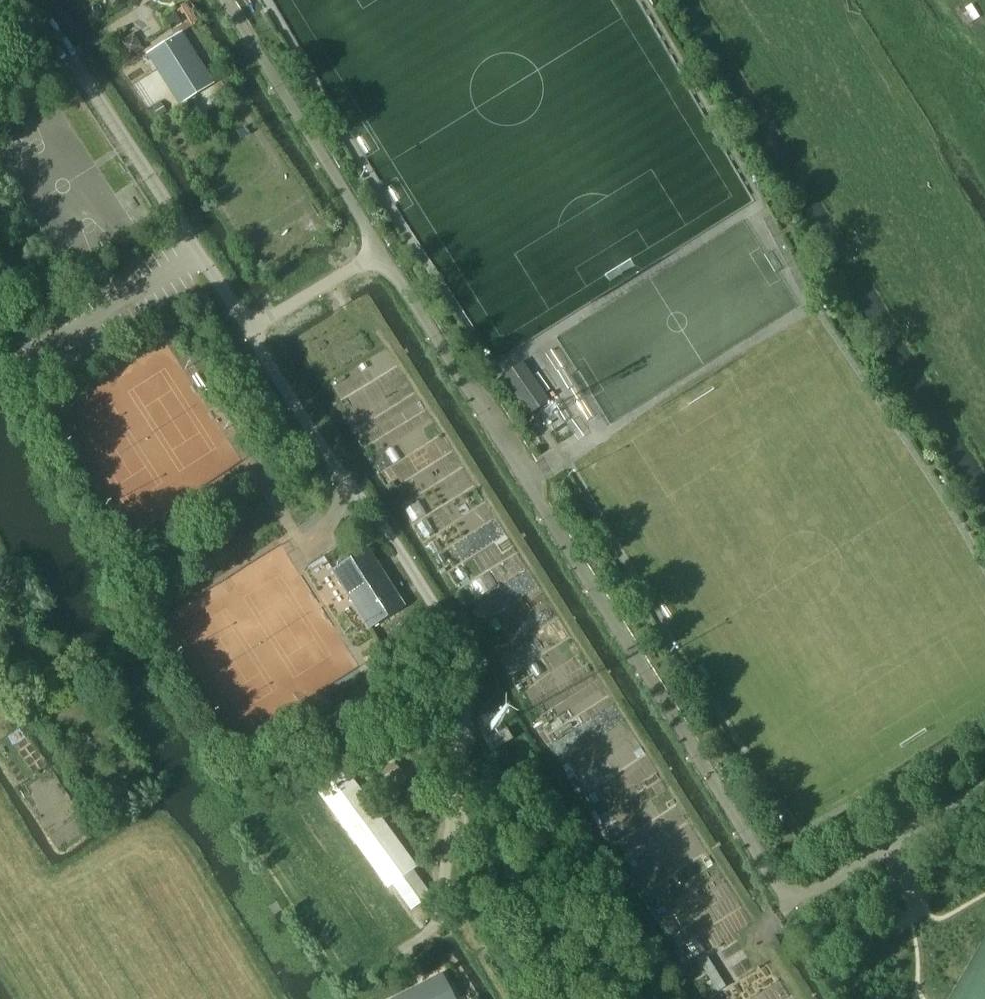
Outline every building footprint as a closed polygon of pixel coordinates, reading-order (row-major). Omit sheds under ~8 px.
[(186,3),(176,9),(180,16),(190,10),(186,3)] [(179,24),(174,17),(165,23),(169,30),(179,24)] [(141,28),(134,32),(143,47),(150,43),(141,28)] [(179,103),(210,84),(180,33),(148,53),(179,103)] [(307,346),(349,320),(344,312),(303,339),(307,346)] [(521,366),(502,380),(521,406),(527,415),(533,411),(547,401),(521,366)] [(387,485),(385,486),(388,490),(390,489),(395,486),(392,482),(387,485)] [(403,609),(393,593),(364,547),(330,569),(369,630),(403,609)] [(494,751),(511,741),(505,730),(488,741),(494,751)] [(411,872),(395,884),(392,886),(410,911),(429,897),(411,872)] [(709,956),(702,960),(709,971),(716,967),(709,956)] [(441,976),(397,998),(453,998),(441,976)] [(722,976),(715,981),(721,992),(729,987),(722,976)]
